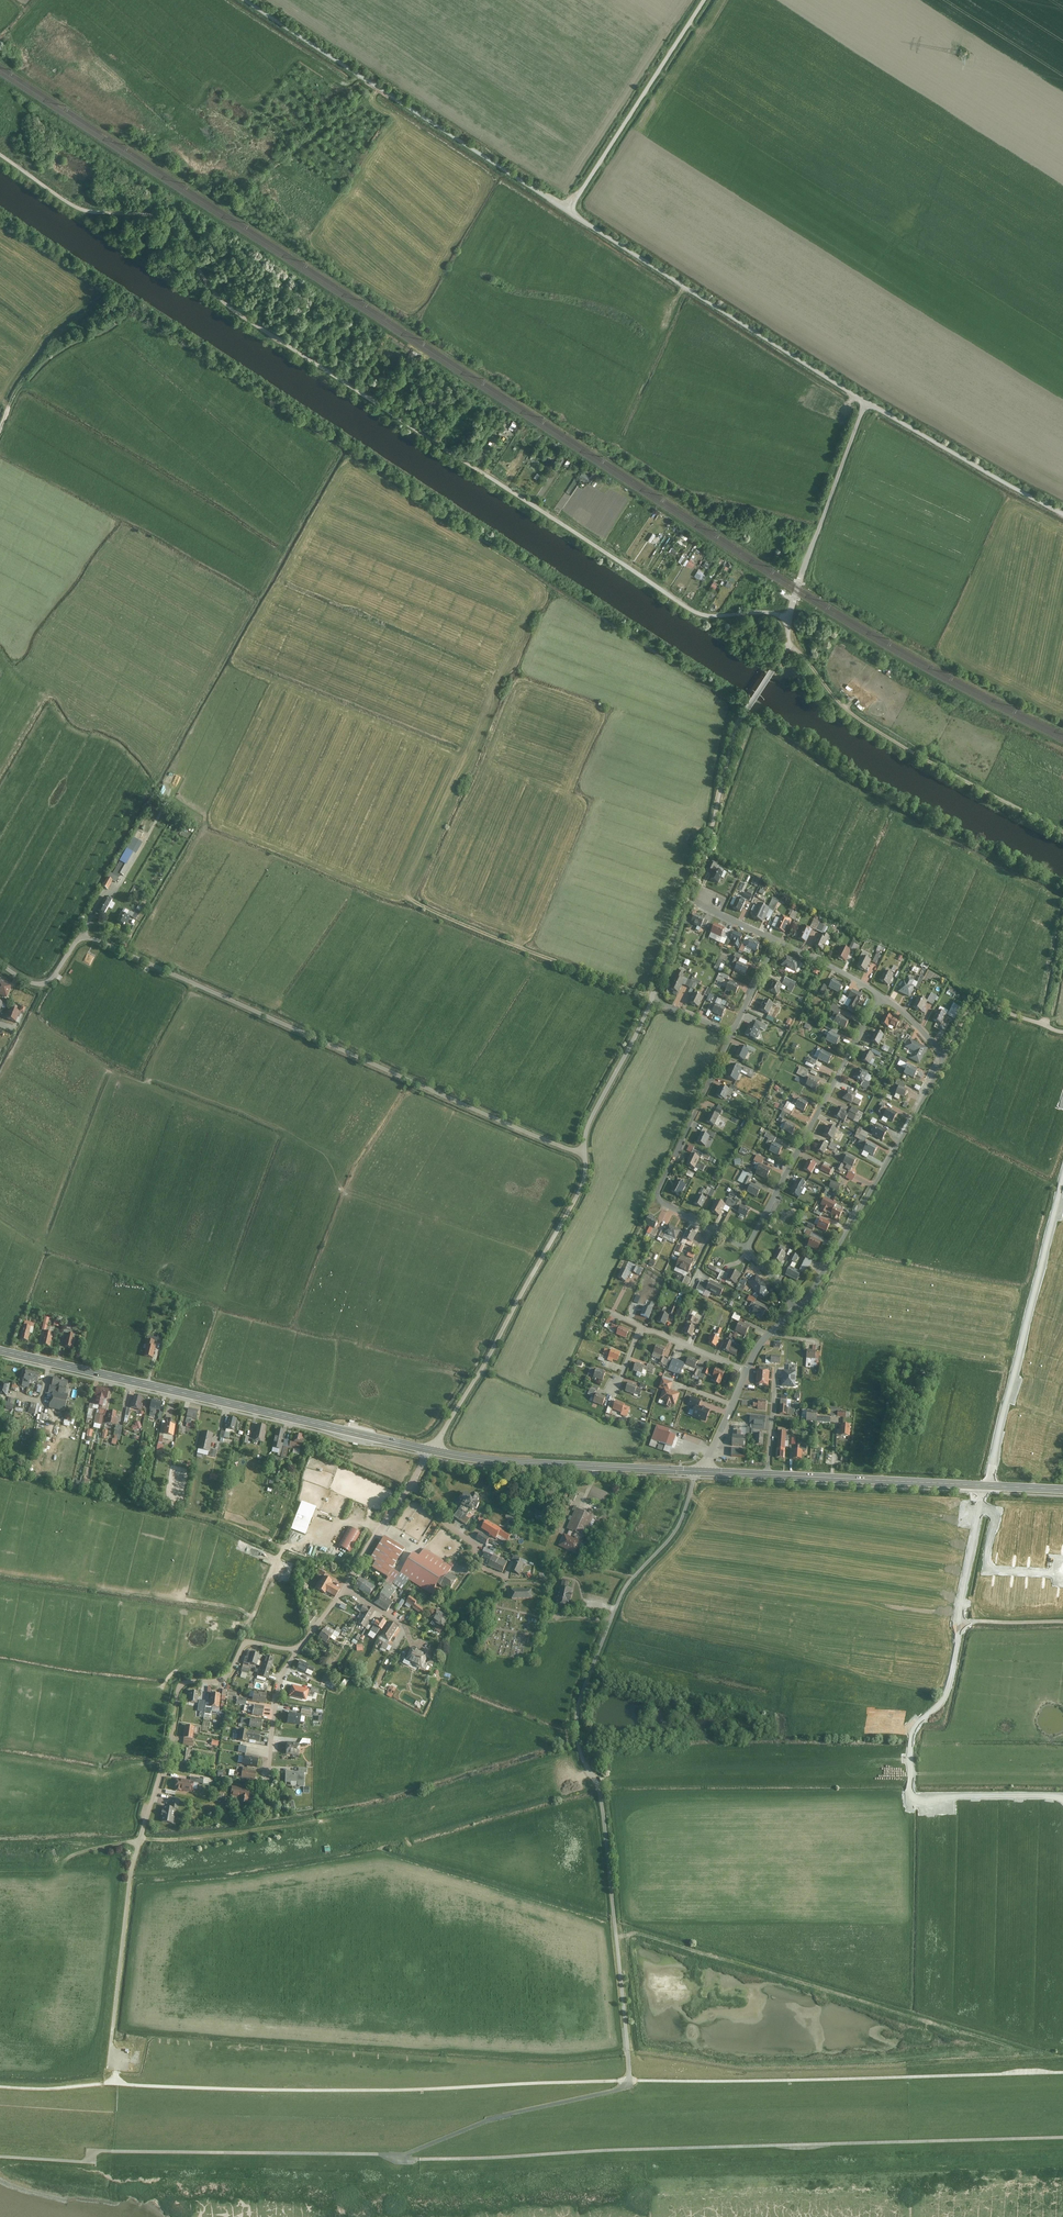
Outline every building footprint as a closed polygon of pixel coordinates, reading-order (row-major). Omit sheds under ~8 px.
[(514,420),(509,428),(514,431),(519,422),(514,420)] [(848,651),(851,647),(845,642),(842,646),(848,651)] [(694,844),(697,833),(688,831),(685,841),(694,844)] [(112,875),(109,873),(100,888),(106,891),(111,883),(117,886),(134,856),(126,851),(112,875)] [(716,868),(710,879),(719,883),(724,871),(716,868)] [(752,884),(759,886),(762,878),(755,876),(752,884)] [(744,892),(742,897),(750,901),(753,896),(744,892)] [(97,910),(104,914),(112,901),(105,897),(97,910)] [(779,900),(773,897),(768,908),(769,908),(774,911),(779,900)] [(736,898),(732,906),(741,911),(745,902),(736,898)] [(758,903),(752,917),(763,922),(769,908),(768,908),(758,903)] [(116,921),(124,926),(132,912),(124,908),(116,921)] [(798,913),(793,911),(790,918),(795,920),(798,913)] [(781,915),(775,928),(785,932),(791,919),(781,915)] [(694,916),(691,924),(700,928),(702,925),(704,920),(694,916)] [(820,922),(814,918),(810,927),(816,930),(819,924),(820,922)] [(819,924),(816,930),(821,933),(825,926),(819,924)] [(724,929),(715,925),(711,934),(720,938),(721,937),(724,929)] [(800,933),(797,939),(807,943),(812,931),(801,926),(798,932),(800,933)] [(730,932),(724,929),(721,937),(727,939),(730,932)] [(743,935),(734,931),(730,940),(735,942),(734,946),(738,948),(743,935)] [(818,937),(813,947),(822,950),(826,941),(828,942),(830,938),(823,934),(821,938),(818,937)] [(757,953),(761,944),(746,938),(740,951),(744,953),(746,948),(757,953)] [(848,949),(850,950),(856,953),(859,946),(852,942),(848,949)] [(850,950),(848,949),(841,946),(837,957),(846,961),(850,950)] [(736,961),(739,962),(741,955),(735,952),(731,963),(735,964),(736,961)] [(882,957),(877,954),(873,962),(878,965),(882,957)] [(801,963),(785,956),(781,966),(787,969),(786,971),(796,975),(801,963)] [(862,957),(858,967),(866,971),(871,961),(862,957)] [(719,960),(716,967),(722,970),(725,963),(719,960)] [(737,962),(734,970),(745,975),(749,967),(737,962)] [(821,970),(816,968),(813,974),(818,976),(821,970)] [(884,971),(879,981),(888,985),(893,976),(884,971)] [(729,977),(719,973),(716,981),(725,986),(729,977)] [(924,977),(921,976),(916,987),(919,988),(924,977)] [(675,977),(670,989),(678,993),(683,981),(675,977)] [(688,979),(685,985),(694,990),(697,983),(699,985),(701,981),(695,979),(695,980),(692,978),(691,980),(688,979)] [(782,985),(781,987),(791,992),(795,983),(785,978),(782,985)] [(904,981),(899,992),(909,996),(913,987),(911,986),(913,980),(908,978),(906,982),(904,981)] [(833,979),(829,988),(839,993),(844,984),(833,979)] [(781,987),(782,985),(773,981),(769,991),(778,995),(781,987)] [(11,986),(2,983),(0,982),(0,995),(7,998),(11,986)] [(729,983),(725,991),(735,995),(739,987),(729,983)] [(864,995),(852,989),(848,998),(852,1000),(849,1007),(857,1010),(864,995)] [(698,1009),(702,998),(694,994),(689,1005),(698,1009)] [(937,997),(931,994),(927,1001),(933,1004),(937,997)] [(847,998),(843,996),(839,1003),(843,1006),(847,998)] [(918,997),(912,1007),(921,1012),(927,1002),(918,997)] [(775,1005),(766,1000),(760,1011),(770,1015),(775,1005)] [(961,1008),(953,1004),(947,1015),(955,1019),(961,1008)] [(726,1009),(716,1005),(713,1013),(722,1018),(726,1009)] [(838,1015),(839,1014),(841,1009),(832,1005),(829,1011),(838,1015)] [(20,1013),(10,1009),(6,1019),(15,1023),(17,1018),(18,1018),(20,1013)] [(938,1011),(933,1020),(942,1024),(946,1015),(938,1011)] [(839,1014),(838,1015),(834,1023),(845,1028),(849,1020),(839,1014)] [(885,1015),(880,1024),(888,1028),(889,1026),(895,1029),(899,1022),(885,1015)] [(766,1025),(756,1021),(754,1025),(761,1028),(764,1030),(766,1025)] [(750,1024),(745,1035),(755,1039),(761,1028),(754,1025),(750,1024)] [(830,1032),(826,1041),(836,1046),(840,1037),(836,1035),(831,1032),(830,1032)] [(879,1046),(884,1036),(876,1032),(871,1042),(879,1046)] [(926,1048),(909,1039),(905,1047),(914,1052),(910,1059),(919,1063),(926,1048)] [(739,1046),(734,1057),(744,1061),(749,1051),(746,1049),(739,1046)] [(822,1050),(818,1059),(828,1064),(832,1056),(822,1050)] [(874,1056),(865,1051),(860,1060),(869,1065),(874,1056)] [(817,1062),(807,1057),(805,1060),(807,1061),(805,1065),(813,1069),(817,1062)] [(906,1065),(908,1061),(901,1058),(897,1065),(906,1069),(907,1067),(908,1066),(906,1065)] [(741,1070),(730,1065),(725,1077),(736,1082),(741,1070)] [(914,1079),(917,1071),(907,1067),(906,1069),(904,1074),(914,1079)] [(755,1073),(744,1068),(742,1073),(752,1078),(755,1073)] [(800,1068),(797,1075),(806,1079),(809,1072),(800,1068)] [(858,1069),(853,1078),(863,1083),(864,1080),(867,1074),(858,1069)] [(809,1078),(806,1085),(816,1089),(819,1082),(809,1078)] [(869,1083),(864,1080),(863,1083),(861,1086),(866,1089),(869,1083)] [(733,1092),(720,1086),(716,1096),(724,1100),(726,1095),(730,1097),(733,1092)] [(903,1088),(899,1086),(895,1094),(904,1098),(908,1090),(903,1088)] [(847,1091),(843,1099),(852,1103),(856,1095),(847,1091)] [(872,1096),(862,1091),(859,1098),(869,1102),(872,1096)] [(807,1104),(800,1100),(796,1108),(803,1111),(807,1104)] [(881,1102),(877,1112),(881,1114),(885,1104),(881,1102)] [(788,1103),(785,1109),(792,1112),(795,1107),(788,1103)] [(724,1108),(719,1105),(716,1112),(721,1114),(724,1108)] [(838,1107),(834,1116),(840,1119),(840,1118),(844,1120),(847,1112),(843,1110),(838,1107)] [(863,1113),(852,1107),(850,1111),(857,1114),(855,1119),(859,1121),(863,1113)] [(887,1109),(883,1116),(893,1121),(896,1114),(887,1109)] [(719,1117),(711,1112),(706,1122),(714,1126),(719,1117)] [(787,1123),(784,1130),(793,1135),(797,1127),(787,1123)] [(829,1127),(824,1137),(833,1140),(837,1131),(829,1127)] [(863,1129),(859,1127),(856,1133),(857,1133),(855,1137),(865,1142),(869,1134),(862,1131),(863,1129)] [(876,1127),(873,1134),(882,1139),(886,1132),(876,1127)] [(841,1128),(838,1133),(846,1136),(848,1131),(841,1128)] [(706,1135),(701,1133),(697,1142),(705,1146),(710,1137),(706,1135)] [(726,1143),(728,1139),(719,1134),(717,1137),(726,1143)] [(776,1138),(767,1134),(765,1137),(769,1139),(766,1144),(772,1146),(773,1143),(776,1138)] [(821,1142),(817,1150),(824,1154),(828,1146),(821,1142)] [(772,1146),(769,1152),(778,1156),(783,1148),(773,1143),(772,1146)] [(831,1143),(829,1148),(836,1152),(839,1147),(831,1143)] [(868,1143),(863,1150),(874,1156),(878,1149),(868,1143)] [(737,1146),(733,1144),(729,1149),(733,1152),(737,1146)] [(699,1158),(691,1154),(687,1164),(695,1168),(697,1163),(699,1158)] [(856,1159),(848,1155),(843,1164),(852,1168),(856,1159)] [(760,1165),(761,1166),(761,1164),(764,1160),(756,1156),(753,1162),(760,1165)] [(808,1161),(804,1170),(812,1174),(817,1165),(808,1161)] [(697,1163),(695,1168),(702,1171),(705,1167),(697,1163)] [(771,1169),(761,1164),(761,1166),(760,1165),(756,1174),(766,1179),(771,1169)] [(823,1166),(821,1170),(829,1174),(831,1170),(823,1166)] [(855,1175),(849,1172),(845,1179),(852,1182),(855,1175)] [(747,1177),(743,1184),(748,1187),(752,1179),(747,1177)] [(797,1180),(791,1193),(800,1198),(807,1184),(797,1180)] [(685,1186),(676,1181),(671,1191),(680,1196),(685,1186)] [(832,1182),(829,1186),(838,1190),(840,1186),(832,1182)] [(761,1189),(751,1184),(747,1192),(757,1197),(761,1189)] [(711,1189),(707,1195),(712,1198),(716,1192),(711,1189)] [(699,1195),(694,1204),(701,1208),(706,1198),(699,1195)] [(824,1198),(820,1206),(823,1207),(821,1211),(826,1213),(827,1212),(831,1214),(831,1215),(833,1216),(832,1218),(838,1221),(842,1212),(841,1212),(843,1208),(836,1205),(837,1203),(835,1203),(837,1198),(833,1196),(831,1201),(824,1198)] [(734,1202),(728,1199),(725,1205),(731,1208),(734,1202)] [(734,1210),(737,1205),(739,1201),(736,1199),(734,1202),(731,1208),(734,1210)] [(716,1201),(710,1212),(719,1216),(725,1205),(716,1201)] [(751,1210),(742,1205),(741,1207),(738,1212),(738,1213),(747,1218),(751,1210)] [(657,1222),(648,1217),(644,1225),(649,1228),(646,1234),(649,1235),(652,1229),(653,1230),(654,1229),(657,1222)] [(821,1219),(817,1228),(827,1232),(831,1223),(821,1219)] [(665,1231),(663,1235),(664,1235),(675,1241),(680,1231),(668,1225),(665,1231)] [(658,1231),(654,1229),(653,1230),(652,1229),(649,1235),(654,1238),(658,1231)] [(696,1234),(688,1230),(683,1239),(692,1243),(696,1234)] [(811,1238),(808,1246),(818,1250),(821,1242),(811,1238)] [(777,1250),(773,1259),(782,1264),(786,1255),(782,1253),(778,1251),(777,1250)] [(798,1256),(793,1253),(789,1260),(792,1262),(794,1263),(798,1256)] [(807,1256),(799,1271),(801,1272),(806,1274),(813,1259),(807,1256)] [(681,1257),(676,1268),(688,1273),(693,1262),(681,1257)] [(621,1269),(617,1279),(626,1283),(634,1266),(628,1263),(624,1270),(621,1269)] [(710,1265),(708,1269),(726,1277),(727,1274),(710,1265)] [(790,1267),(786,1275),(796,1281),(801,1272),(799,1271),(794,1269),(790,1267)] [(733,1270),(728,1280),(735,1283),(740,1274),(733,1270)] [(757,1276),(748,1283),(760,1296),(768,1289),(757,1276)] [(691,1279),(686,1277),(681,1286),(687,1288),(691,1279)] [(743,1278),(738,1289),(743,1291),(748,1281),(743,1278)] [(708,1284),(701,1281),(697,1289),(704,1293),(708,1284)] [(710,1282),(706,1290),(721,1297),(725,1288),(710,1282)] [(647,1301),(641,1316),(649,1319),(655,1305),(647,1301)] [(754,1310),(753,1314),(756,1315),(755,1317),(761,1319),(761,1317),(762,1318),(766,1309),(757,1305),(756,1306),(754,1310)] [(662,1313),(658,1323),(665,1326),(669,1316),(662,1313)] [(731,1319),(739,1322),(739,1321),(741,1316),(734,1313),(731,1319)] [(42,1345),(50,1347),(55,1329),(46,1327),(48,1319),(44,1318),(41,1330),(45,1331),(42,1345)] [(739,1322),(734,1331),(745,1336),(750,1326),(739,1321),(739,1322)] [(24,1322),(19,1340),(27,1342),(29,1334),(31,1334),(33,1324),(24,1322)] [(624,1339),(628,1332),(613,1324),(611,1328),(616,1331),(615,1334),(624,1339)] [(687,1324),(683,1334),(692,1337),(696,1328),(687,1324)] [(66,1337),(64,1347),(71,1349),(74,1339),(72,1338),(73,1334),(68,1333),(67,1338),(66,1337)] [(712,1336),(709,1344),(716,1347),(719,1339),(712,1336)] [(147,1356),(155,1359),(158,1348),(156,1347),(157,1342),(151,1340),(147,1356)] [(726,1341),(722,1351),(736,1356),(738,1351),(731,1348),(733,1344),(726,1341)] [(660,1360),(665,1349),(657,1345),(652,1357),(660,1360)] [(611,1350),(607,1361),(612,1362),(612,1360),(617,1362),(620,1353),(611,1350)] [(807,1358),(806,1367),(811,1368),(811,1362),(812,1359),(815,1359),(816,1351),(812,1351),(812,1350),(808,1350),(807,1358)] [(780,1364),(781,1357),(766,1356),(765,1363),(780,1364)] [(666,1367),(669,1361),(663,1358),(660,1364),(666,1367)] [(685,1364),(670,1358),(669,1361),(666,1367),(665,1370),(680,1376),(685,1364)] [(686,1366),(695,1369),(697,1365),(698,1362),(689,1358),(686,1366)] [(636,1364),(633,1372),(641,1376),(642,1372),(651,1376),(654,1369),(647,1365),(646,1368),(636,1364)] [(705,1369),(697,1365),(695,1369),(692,1375),(703,1379),(705,1375),(703,1374),(705,1369)] [(592,1379),(603,1383),(605,1375),(589,1369),(587,1376),(593,1378),(592,1379)] [(719,1385),(724,1372),(716,1369),(712,1377),(715,1378),(713,1383),(719,1385)] [(30,1381),(37,1383),(39,1374),(26,1371),(22,1386),(28,1388),(30,1381)] [(769,1372),(759,1371),(756,1371),(755,1385),(768,1386),(769,1372)] [(788,1372),(782,1371),(781,1387),(795,1387),(796,1372),(788,1372)] [(69,1381),(53,1377),(51,1385),(59,1388),(57,1394),(52,1393),(48,1406),(64,1411),(68,1396),(63,1394),(65,1388),(67,1389),(69,1381)] [(670,1404),(674,1406),(678,1395),(669,1392),(672,1383),(662,1379),(658,1389),(663,1391),(659,1401),(664,1403),(663,1407),(668,1409),(670,1404)] [(1,1382),(0,1385),(0,1396),(6,1397),(9,1385),(1,1382)] [(626,1384),(623,1392),(636,1397),(640,1389),(626,1384)] [(602,1407),(605,1398),(596,1395),(598,1389),(592,1386),(588,1396),(594,1398),(592,1404),(602,1407)] [(108,1390),(95,1387),(92,1395),(98,1397),(96,1405),(101,1406),(103,1398),(106,1399),(108,1390)] [(780,1395),(779,1415),(794,1416),(794,1408),(790,1408),(791,1400),(787,1400),(787,1395),(780,1395)] [(141,1398),(133,1396),(130,1408),(141,1410),(142,1404),(140,1403),(141,1398)] [(695,1406),(698,1407),(700,1403),(691,1399),(688,1406),(694,1408),(695,1406)] [(162,1402),(151,1400),(149,1409),(150,1409),(149,1415),(154,1416),(155,1410),(160,1411),(162,1402)] [(766,1411),(767,1401),(756,1401),(755,1404),(752,1404),(752,1408),(757,1409),(757,1411),(766,1411)] [(37,1404),(30,1402),(27,1412),(34,1414),(37,1404)] [(616,1403),(613,1412),(626,1417),(630,1408),(616,1403)] [(695,1406),(694,1408),(691,1418),(706,1423),(710,1411),(698,1407),(695,1406)] [(198,1411),(187,1408),(183,1424),(189,1425),(190,1419),(196,1420),(198,1411)] [(116,1413),(108,1411),(107,1417),(105,1417),(104,1423),(115,1425),(117,1419),(115,1419),(116,1413)] [(816,1422),(829,1423),(830,1417),(817,1417),(817,1411),(807,1411),(806,1421),(816,1422)] [(42,1425),(46,1425),(47,1421),(48,1421),(48,1414),(41,1413),(40,1422),(42,1422),(42,1425)] [(97,1415),(94,1424),(100,1425),(103,1417),(97,1415)] [(236,1420),(227,1418),(225,1430),(233,1432),(236,1420)] [(765,1430),(766,1419),(749,1418),(749,1425),(754,1425),(753,1429),(765,1430)] [(135,1426),(131,1427),(133,1431),(140,1429),(138,1423),(134,1424),(135,1426)] [(174,1426),(163,1424),(161,1440),(172,1441),(174,1426)] [(849,1437),(850,1426),(841,1425),(841,1427),(839,1427),(839,1436),(849,1437)] [(122,1427),(115,1426),(114,1436),(120,1437),(122,1427)] [(266,1428),(255,1426),(252,1441),(263,1444),(266,1428)] [(670,1431),(657,1426),(652,1441),(672,1448),(676,1437),(668,1434),(670,1431)] [(743,1448),(743,1438),(742,1438),(742,1432),(739,1431),(739,1428),(732,1428),(731,1448),(743,1448)] [(283,1431),(276,1429),(271,1449),(279,1450),(283,1431)] [(197,1449),(208,1452),(212,1435),(200,1432),(197,1449)] [(776,1449),(776,1458),(784,1459),(785,1449),(786,1432),(778,1432),(777,1449),(776,1449)] [(688,1434),(686,1439),(700,1445),(702,1439),(688,1434)] [(301,1437),(292,1435),(291,1442),(289,1441),(287,1448),(298,1451),(301,1437)] [(763,1446),(764,1435),(755,1435),(754,1446),(763,1446)] [(49,1443),(43,1441),(41,1452),(46,1453),(49,1443)] [(793,1450),(792,1460),(801,1461),(802,1451),(793,1450)] [(472,1498),(465,1494),(460,1502),(466,1505),(462,1511),(469,1515),(473,1509),(475,1511),(479,1505),(476,1503),(478,1499),(478,1497),(475,1495),(473,1496),(472,1498)] [(309,1508),(306,1515),(331,1524),(333,1517),(309,1508)] [(571,1538),(573,1533),(584,1538),(593,1518),(575,1510),(566,1530),(569,1531),(566,1536),(563,1534),(558,1546),(576,1555),(582,1543),(571,1538)] [(229,1525),(256,1537),(259,1530),(232,1519),(229,1525)] [(494,1527),(486,1521),(481,1529),(496,1539),(499,1535),(507,1540),(511,1533),(502,1528),(502,1529),(495,1525),(494,1527)] [(349,1527),(338,1547),(349,1553),(360,1533),(349,1527)] [(494,1543),(479,1534),(475,1540),(484,1546),(486,1543),(491,1547),(494,1543)] [(372,1568),(387,1578),(392,1570),(404,1551),(383,1538),(370,1559),(375,1563),(372,1568)] [(411,1556),(400,1574),(409,1580),(431,1594),(437,1584),(450,1592),(457,1580),(447,1574),(454,1564),(450,1561),(448,1564),(424,1549),(418,1559),(411,1556)] [(484,1553),(479,1564),(500,1573),(505,1562),(484,1553)] [(515,1563),(517,1563),(519,1559),(512,1556),(510,1563),(514,1565),(515,1563)] [(510,1573),(518,1576),(522,1566),(517,1563),(515,1563),(514,1565),(510,1573)] [(325,1574),(318,1570),(315,1575),(322,1579),(325,1574)] [(393,1585),(400,1574),(392,1570),(387,1578),(384,1584),(391,1588),(393,1585)] [(402,1590),(409,1580),(400,1574),(393,1585),(402,1590)] [(353,1585),(369,1596),(375,1588),(359,1577),(353,1585)] [(331,1584),(322,1579),(315,1592),(324,1597),(325,1595),(334,1600),(339,1592),(330,1587),(331,1584)] [(555,1606),(568,1608),(571,1592),(567,1591),(568,1583),(559,1581),(555,1606)] [(532,1591),(512,1591),(512,1600),(532,1600),(532,1591)] [(373,1604),(386,1614),(393,1604),(380,1595),(373,1604)] [(410,1598),(405,1604),(420,1616),(423,1611),(415,1606),(417,1603),(410,1598)] [(396,1609),(399,1611),(406,1602),(403,1600),(396,1609)] [(346,1606),(340,1603),(337,1608),(343,1611),(346,1606)] [(368,1608),(365,1606),(360,1613),(364,1615),(364,1616),(370,1620),(375,1612),(369,1608),(368,1608)] [(436,1611),(429,1620),(437,1626),(434,1630),(438,1633),(448,1620),(436,1611)] [(308,1623),(315,1625),(317,1616),(311,1615),(308,1623)] [(370,1620),(364,1616),(358,1624),(366,1629),(371,1621),(370,1620)] [(376,1622),(373,1626),(374,1627),(371,1632),(376,1635),(380,1630),(382,1632),(386,1624),(380,1620),(378,1623),(376,1622)] [(397,1629),(388,1624),(379,1639),(388,1644),(397,1629)] [(324,1628),(318,1637),(327,1643),(332,1635),(332,1634),(325,1629),(324,1628)] [(391,1650),(382,1644),(380,1647),(389,1653),(391,1650)] [(422,1656),(410,1651),(405,1663),(422,1670),(426,1660),(429,1661),(433,1654),(425,1651),(422,1656)] [(255,1666),(258,1655),(245,1652),(242,1663),(255,1666)] [(257,1677),(268,1679),(273,1659),(261,1656),(257,1677)] [(313,1668),(298,1661),(294,1669),(303,1674),(304,1671),(310,1675),(313,1668)] [(323,1681),(330,1684),(333,1678),(325,1675),(323,1681)] [(307,1690),(290,1686),(287,1697),(304,1701),(307,1690)] [(395,1690),(390,1687),(387,1692),(392,1695),(395,1690)] [(196,1705),(197,1693),(188,1692),(186,1704),(196,1705)] [(251,1702),(264,1704),(266,1695),(253,1692),(251,1702)] [(219,1709),(220,1696),(209,1695),(208,1708),(219,1709)] [(245,1706),(246,1699),(238,1698),(237,1705),(245,1706)] [(262,1717),(263,1708),(253,1706),(252,1713),(252,1715),(262,1717)] [(299,1715),(286,1713),(285,1723),(297,1726),(299,1715)] [(260,1729),(261,1721),(249,1719),(248,1728),(260,1729)] [(194,1728),(184,1727),(181,1745),(192,1747),(193,1742),(192,1741),(194,1728)] [(238,1740),(247,1742),(248,1739),(249,1731),(242,1730),(241,1734),(239,1734),(239,1735),(238,1740)] [(249,1731),(248,1739),(249,1739),(259,1741),(260,1733),(249,1731)] [(298,1745),(283,1743),(282,1754),(297,1756),(298,1745)] [(191,1751),(180,1750),(178,1764),(189,1765),(191,1751)] [(257,1759),(248,1758),(246,1766),(256,1768),(257,1759)] [(255,1781),(256,1773),(247,1772),(247,1770),(241,1769),(241,1772),(240,1778),(255,1781)] [(297,1773),(285,1773),(285,1782),(296,1783),(296,1786),(302,1786),(302,1773),(304,1773),(305,1770),(297,1770),(297,1773)] [(189,1781),(176,1779),(174,1791),(191,1793),(193,1783),(193,1782),(189,1781)] [(249,1790),(231,1787),(230,1796),(240,1798),(239,1803),(247,1805),(249,1790)] [(160,1823),(172,1824),(174,1811),(177,1811),(179,1801),(170,1800),(169,1808),(162,1807),(160,1823)]
